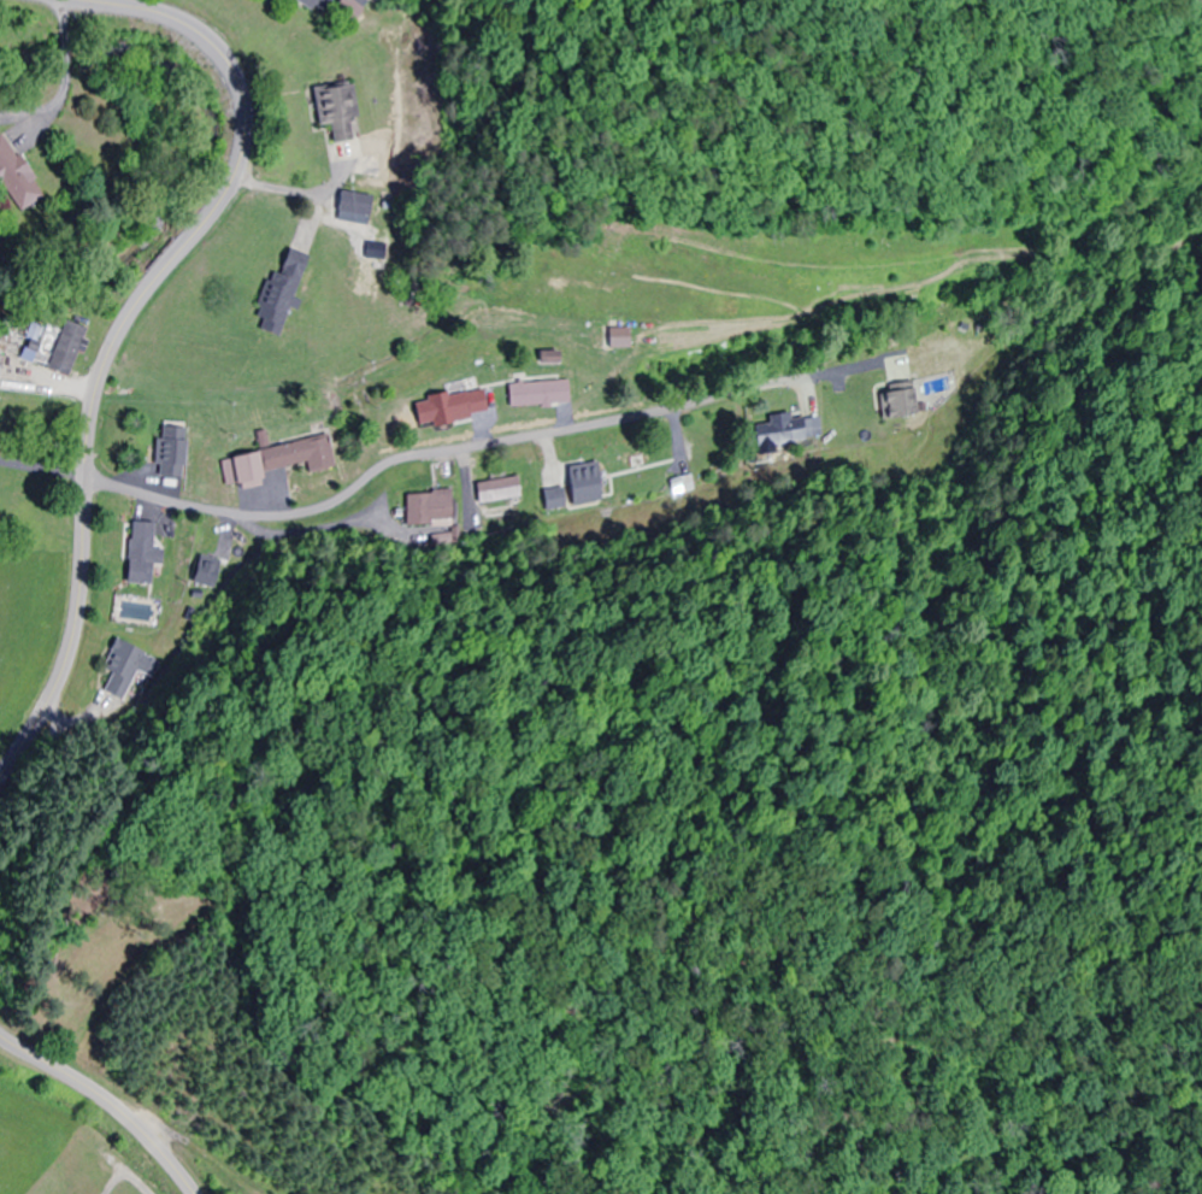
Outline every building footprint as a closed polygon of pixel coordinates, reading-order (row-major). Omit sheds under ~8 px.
[(314,12),(322,0),(297,0),(314,12)] [(358,118),(355,84),(311,88),(315,129),(328,128),(329,142),(351,140),(349,119),(358,118)] [(17,213),(42,197),(1,133),(0,134),(0,187),(17,213)] [(305,257),(284,247),(269,281),(290,291),(305,257)] [(68,377),(86,329),(57,319),(52,332),(31,323),(18,358),(33,364),(37,353),(49,358),(45,368),(68,377)] [(506,384),(507,407),(569,404),(568,381),(506,384)] [(877,393),(884,421),(916,413),(910,386),(877,393)] [(486,415),(481,388),(409,401),(414,429),(486,415)] [(808,413),(753,416),(754,440),(810,437),(808,413)] [(183,478),(183,424),(160,424),(160,439),(153,439),(153,478),(183,478)] [(257,473),(306,464),(308,473),(334,468),(327,437),(219,458),(225,490),(259,484),(257,473)] [(522,495),(517,475),(476,486),(481,506),(522,495)] [(452,492),(407,495),(410,532),(455,529),(452,492)] [(151,549),(153,524),(128,522),(124,584),(151,586),(152,564),(162,565),(163,550),(151,549)] [(139,670),(156,678),(163,662),(112,639),(92,686),(126,700),(139,670)]
